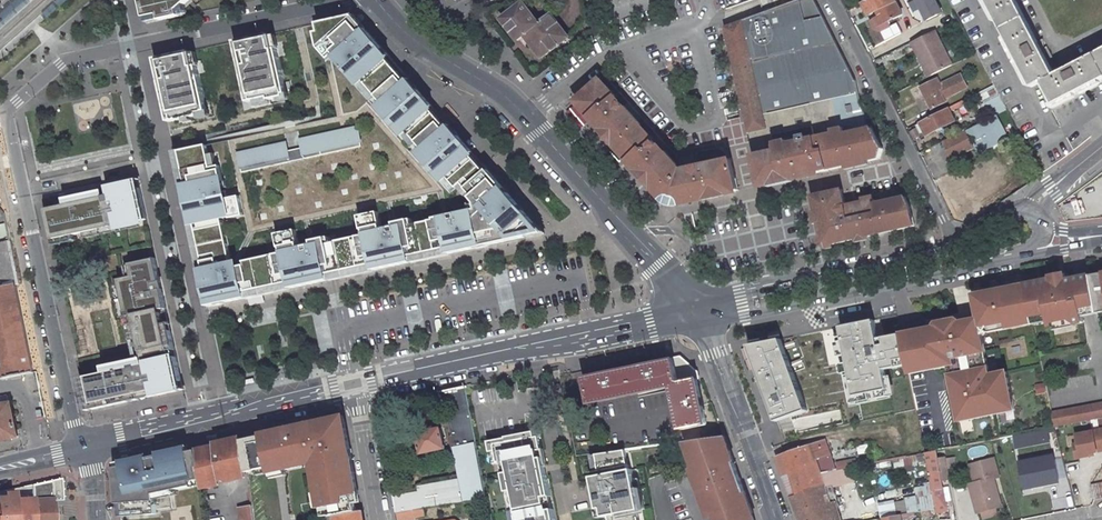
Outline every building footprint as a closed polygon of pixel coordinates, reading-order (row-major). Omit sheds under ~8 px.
[(147,23),(180,16),(179,10),(185,4),(190,0),(142,0),(147,23)] [(559,26),(562,24),(551,11),(539,20),(524,0),(522,0),(502,15),(519,36),(525,32),(541,53),(565,34),(559,26)] [(727,25),(749,131),(751,131),(755,153),(754,154),(761,183),(810,173),(822,170),(881,158),(884,148),(871,122),(863,106),(857,80),(818,0),(796,0),(727,25)] [(864,1),(870,13),(878,10),(881,15),(872,19),(876,28),(882,30),(892,25),(890,20),(898,16),(903,28),(927,16),(921,4),(904,12),(900,4),(898,0),(866,0),(864,1)] [(900,4),(904,12),(921,4),(919,0),(908,0),(900,4)] [(937,0),(931,4),(940,19),(946,16),(942,9),(951,4),(949,0),(937,0)] [(1035,87),(1045,82),(1057,105),(1101,81),(1101,51),(1071,68),(1069,63),(1056,70),(1051,61),(1057,58),(1051,47),(1046,50),(1019,0),(989,0),(1035,87)] [(179,10),(180,16),(187,14),(185,4),(179,10)] [(175,152),(209,308),(335,281),(549,236),(357,17),(328,22),(320,24),(322,51),(476,210),(387,230),(384,214),(363,217),(366,235),(307,245),(303,231),(282,234),(284,254),(239,263),(228,225),(252,219),(246,196),(235,198),(225,166),(219,168),(214,144),(175,152)] [(562,24),(559,26),(565,34),(569,32),(562,24)] [(937,29),(913,40),(921,58),(925,56),(933,74),(954,63),(937,29)] [(967,29),(961,32),(972,53),(978,50),(967,29)] [(272,33),(234,41),(248,102),(268,98),(268,100),(272,99),(272,97),(287,94),(276,38),(273,38),(272,33)] [(189,51),(155,59),(168,122),(185,118),(184,116),(189,115),(189,117),(207,114),(197,66),(193,67),(189,51)] [(925,56),(921,58),(930,75),(933,74),(925,56)] [(947,99),(945,96),(968,84),(962,73),(942,83),(939,76),(936,78),(935,75),(931,77),(932,80),(923,85),(934,106),(947,99)] [(599,77),(564,105),(581,123),(592,135),(647,197),(660,206),(676,207),(688,205),(739,189),(732,157),(719,159),(682,162),(599,77)] [(950,107),(921,121),(928,133),(956,119),(950,107)] [(998,112),(967,128),(973,141),(976,139),(982,150),(1010,135),(998,112)] [(362,128),(302,138),(304,151),(293,153),(291,143),(240,152),(244,171),(366,149),(362,128)] [(967,128),(947,139),(954,153),(974,142),(973,141),(967,128)] [(962,169),(942,180),(961,215),(975,208),(963,185),(969,182),(962,169)] [(45,209),(52,239),(53,239),(74,234),(84,232),(118,225),(122,225),(138,221),(147,219),(140,188),(135,189),(133,180),(107,186),(108,189),(99,190),(101,198),(65,205),(45,209)] [(744,184),(745,195),(760,194),(759,182),(744,184)] [(843,188),(814,194),(824,242),(828,245),(915,226),(911,206),(906,196),(877,202),(876,198),(847,204),(843,188)] [(101,198),(99,190),(64,198),(65,205),(101,198)] [(690,227),(702,224),(699,213),(687,217),(690,227)] [(157,215),(149,216),(150,226),(159,224),(157,215)] [(140,226),(138,221),(122,225),(123,230),(140,226)] [(85,238),(119,231),(118,225),(84,232),(85,238)] [(54,244),(76,240),(74,234),(53,239),(54,244)] [(33,372),(14,284),(18,283),(9,240),(0,242),(0,379),(33,372)] [(151,397),(184,390),(155,259),(130,264),(130,265),(133,277),(127,278),(119,280),(120,284),(127,317),(132,342),(139,340),(144,365),(125,369),(123,362),(123,360),(80,369),(89,411),(139,400),(138,395),(150,392),(151,397)] [(127,278),(133,277),(130,265),(125,266),(127,278)] [(1097,307),(1090,275),(1075,278),(1067,280),(1066,276),(1051,278),(1026,282),(1033,317),(1048,314),(1049,320),(1050,324),(1054,323),(1072,320),(1076,323),(1077,323),(1085,321),(1084,316),(1082,310),(1097,307)] [(907,365),(908,373),(945,365),(948,367),(958,414),(969,411),(970,418),(993,413),(992,406),(1008,403),(1006,394),(1011,393),(1007,370),(990,373),(983,334),(986,329),(990,324),(1023,318),(1024,323),(1034,322),(1033,317),(1026,282),(974,293),(979,316),(900,333),(907,365)] [(114,285),(121,318),(127,317),(120,284),(114,285)] [(1084,316),(1098,313),(1097,307),(1082,310),(1084,316)] [(1049,320),(1048,314),(1033,317),(1034,322),(1049,320)] [(754,343),(753,339),(783,333),(780,317),(738,326),(734,332),(737,347),(748,344),(754,343)] [(987,330),(1024,323),(1023,318),(990,324),(986,329),(987,330)] [(907,365),(900,333),(877,338),(874,319),(841,326),(855,396),(889,389),(885,369),(907,365)] [(1072,320),(1054,323),(1055,329),(1077,325),(1077,323),(1076,323),(1072,320)] [(754,343),(748,344),(776,421),(807,409),(781,339),(754,343)] [(123,362),(125,369),(144,365),(139,340),(132,342),(136,360),(123,362)] [(675,361),(583,380),(588,404),(671,387),(681,429),(704,424),(692,374),(675,361)] [(417,490),(391,496),(394,513),(422,508),(485,496),(463,386),(442,391),(459,478),(426,485),(417,490)] [(151,397),(150,392),(138,395),(139,400),(151,397)] [(992,406),(993,413),(1014,408),(1011,393),(1006,394),(1008,403),(992,406)] [(0,396),(0,440),(18,436),(11,402),(6,403),(4,395),(0,396)] [(1052,412),(1055,427),(1101,418),(1101,402),(1052,412)] [(855,413),(842,416),(840,410),(821,414),(824,425),(856,418),(855,413)] [(958,414),(960,420),(970,418),(969,411),(958,414)] [(310,449),(309,444),(319,442),(321,448),(347,442),(341,415),(286,427),(290,453),(310,449)] [(253,432),(254,443),(257,442),(262,477),(280,474),(287,519),(300,519),(297,499),(293,477),(291,463),(290,453),(286,427),(285,425),(253,432)] [(719,427),(699,430),(700,439),(723,436),(719,427)] [(439,428),(409,434),(412,450),(419,448),(419,453),(443,448),(439,428)] [(1094,432),(1079,434),(1081,444),(1077,444),(1079,458),(1093,455),(1092,453),(1098,452),(1094,432)] [(487,442),(491,464),(500,462),(512,519),(554,519),(539,445),(537,438),(534,438),(533,433),(487,442)] [(700,439),(682,441),(696,475),(701,475),(710,474),(711,478),(736,472),(723,436),(700,439)] [(388,439),(381,440),(382,450),(391,449),(388,439)] [(241,442),(230,444),(235,476),(245,474),(241,442)] [(319,442),(309,444),(310,449),(290,453),(291,463),(315,457),(318,472),(351,464),(350,455),(347,442),(321,448),(319,442)] [(825,442),(776,457),(781,472),(792,492),(790,497),(823,486),(819,472),(815,461),(830,456),(825,442)] [(230,444),(195,451),(201,487),(236,481),(235,476),(230,444)] [(868,444),(857,446),(860,461),(871,459),(868,444)] [(197,484),(190,448),(124,462),(132,498),(197,484)] [(394,450),(383,452),(389,485),(400,483),(394,450)] [(609,519),(638,519),(637,511),(638,510),(631,470),(628,471),(624,450),(590,454),(594,477),(590,478),(592,486),(596,509),(601,508),(603,517),(608,516),(609,519)] [(936,450),(925,452),(936,508),(947,506),(946,500),(951,499),(949,488),(944,489),(942,482),(951,480),(946,456),(938,457),(936,450)] [(315,457),(291,463),(293,477),(318,472),(315,457)] [(1048,486),(1047,481),(1062,479),(1058,457),(1024,463),(1028,489),(1048,486)] [(980,504),(974,506),(976,514),(1001,508),(994,481),(999,479),(993,461),(970,466),(975,485),(980,504)] [(819,472),(823,486),(790,497),(799,519),(839,519),(830,487),(836,485),(833,470),(819,472)] [(701,475),(704,482),(712,481),(724,519),(752,519),(754,519),(736,472),(711,478),(710,474),(701,475)] [(696,475),(699,484),(696,485),(705,508),(708,507),(712,517),(715,516),(717,519),(724,519),(712,481),(704,482),(701,475),(696,475)] [(354,477),(334,481),(336,492),(334,492),(338,514),(360,510),(354,477)] [(1080,484),(1083,500),(1101,497),(1101,481),(1080,484)] [(52,504),(61,503),(60,483),(30,488),(32,519),(53,519),(52,504)] [(975,485),(969,486),(974,506),(980,504),(975,485)] [(1061,485),(1049,487),(1053,511),(1065,509),(1061,485)] [(30,488),(8,493),(0,494),(0,519),(32,519),(30,488)] [(297,499),(300,519),(305,519),(315,518),(325,516),(321,495),(297,499)] [(240,519),(255,519),(254,506),(239,507),(240,519)] [(394,513),(395,519),(410,519),(414,519),(413,517),(424,515),(422,508),(394,513)] [(325,516),(315,518),(316,519),(362,519),(360,510),(338,514),(325,516)]
